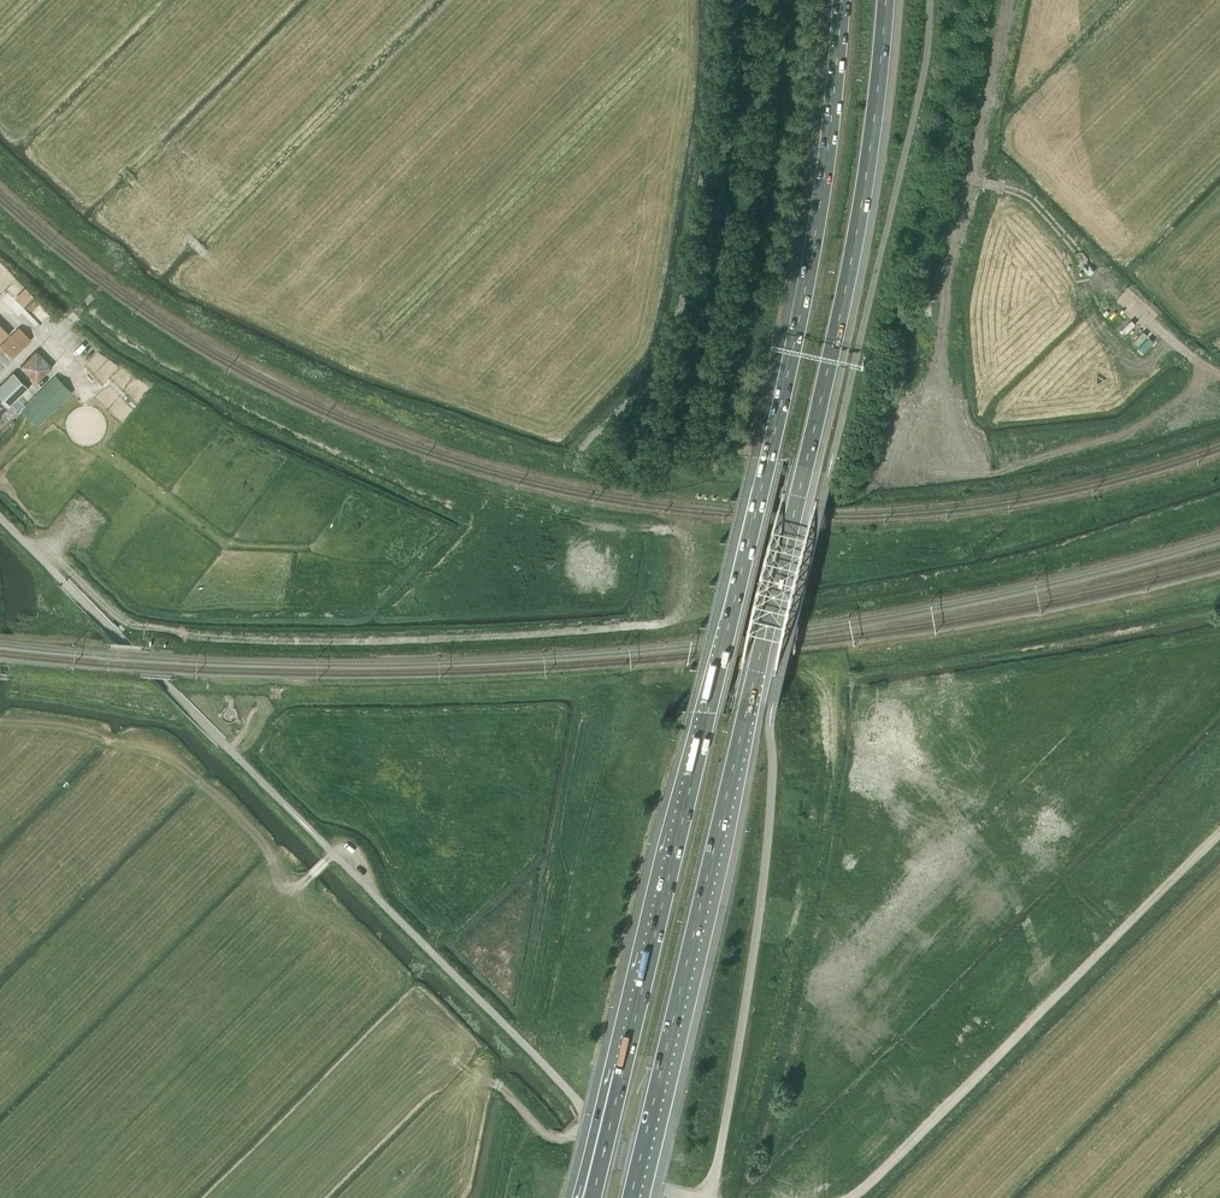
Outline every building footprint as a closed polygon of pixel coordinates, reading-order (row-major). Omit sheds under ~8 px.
[(9,333),(0,324),(0,342),(9,333)] [(31,340),(19,326),(0,344),(0,345),(12,358),(31,340)] [(28,387),(13,371),(0,384),(0,414),(3,411),(10,419),(19,411),(11,403),(28,387)] [(72,392),(55,375),(21,409),(37,426),(72,392)] [(103,428),(103,425),(103,422),(102,419),(100,416),(98,414),(96,412),(93,410),(89,409),(87,409),(83,409),(81,410),(78,411),(75,413),(72,416),(71,419),(70,422),(70,425),(70,429),(71,432),(72,434),(75,437),(77,439),(81,441),(83,442),(86,442),(89,442),(92,441),(95,439),(98,437),(100,434),(102,431),(103,428)] [(275,688),(270,688),(270,698),(281,697),(281,693),(284,693),(284,690),(276,690),(275,688)] [(221,713),(218,712),(218,716),(221,717),(223,720),(225,722),(228,723),(232,723),(235,722),(239,723),(241,720),(238,718),(238,716),(237,711),(233,707),(234,701),(234,699),(233,697),(229,695),(223,697),(227,703),(227,707),(223,710),(221,713)]
